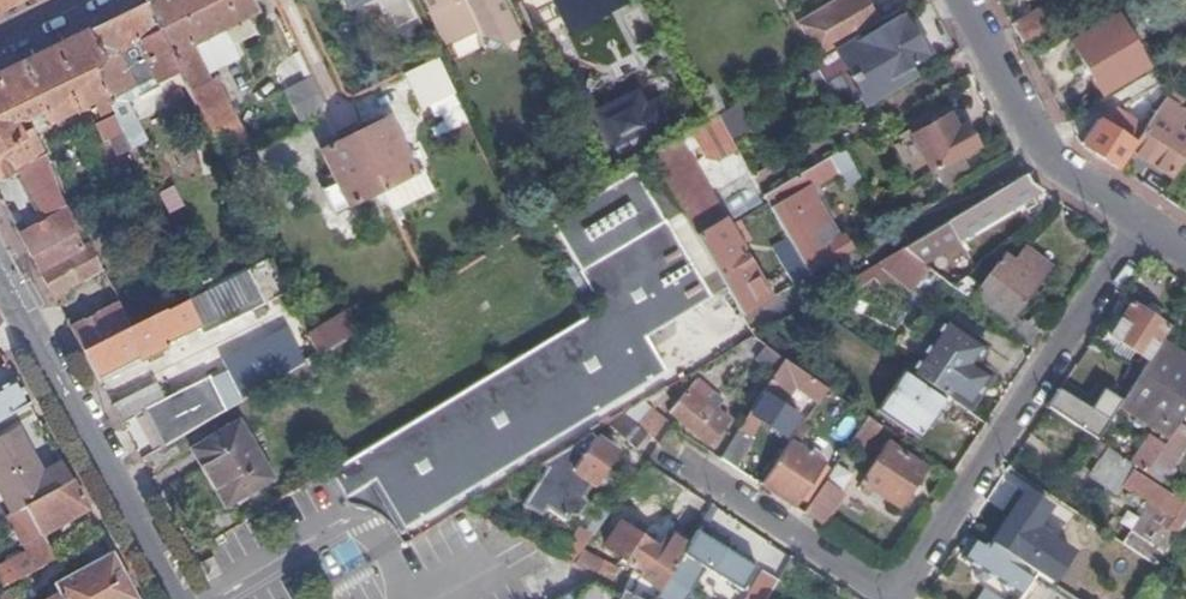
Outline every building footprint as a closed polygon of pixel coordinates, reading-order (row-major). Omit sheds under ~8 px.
[(23,0),(0,0),(0,11),(23,0)] [(145,3),(179,70),(219,152),(242,140),(239,135),(243,132),(216,76),(211,78),(208,72),(202,60),(226,47),(248,37),(243,27),(250,24),(247,17),(258,12),(252,0),(150,0),(145,3)] [(383,15),(388,13),(396,29),(416,19),(410,7),(407,0),(376,0),(383,15)] [(499,0),(498,0),(487,6),(483,0),(425,0),(449,46),(477,31),(484,46),(496,51),(519,40),(499,0)] [(565,24),(611,0),(553,0),(565,24)] [(880,22),(866,0),(844,0),(798,26),(816,60),(835,48),(858,34),(880,22)] [(1052,10),(1068,0),(1046,0),(1052,10)] [(109,20),(76,37),(106,99),(134,86),(117,52),(139,41),(157,81),(179,70),(145,3),(109,20)] [(1013,25),(1023,43),(1051,26),(1041,8),(1013,25)] [(861,38),(858,34),(835,48),(852,76),(850,78),(863,101),(887,86),(886,82),(909,68),(927,57),(902,15),(861,38)] [(1148,69),(1118,16),(1072,43),(1101,95),(1148,69)] [(255,34),(250,24),(243,27),(248,37),(255,34)] [(17,167),(42,153),(30,127),(18,133),(11,121),(15,119),(21,121),(30,117),(34,110),(38,107),(47,122),(94,98),(94,105),(102,121),(96,124),(105,142),(110,139),(119,156),(131,150),(130,147),(119,127),(113,115),(106,99),(76,37),(12,68),(0,74),(0,176),(17,167)] [(117,52),(134,86),(138,93),(158,83),(157,81),(139,41),(117,52)] [(306,63),(296,44),(285,50),(295,69),(306,63)] [(202,60),(208,72),(232,60),(226,47),(202,60)] [(435,57),(410,69),(419,87),(413,90),(422,108),(429,104),(436,118),(442,115),(450,131),(467,122),(453,92),(435,57)] [(868,108),(916,78),(909,68),(886,82),(887,86),(863,101),(868,108)] [(325,101),(312,77),(285,91),(301,122),(323,111),(325,101)] [(643,107),(635,91),(593,116),(587,120),(610,168),(671,132),(656,101),(643,107)] [(1169,92),(1155,111),(1167,120),(1180,102),(1169,92)] [(730,138),(733,142),(752,130),(737,106),(718,118),(730,138)] [(1081,144),(1119,169),(1130,151),(1144,129),(1115,111),(1098,120),(1081,144)] [(1130,151),(1171,176),(1185,151),(1185,134),(1153,114),(1144,129),(1130,151)] [(932,173),(976,147),(962,125),(956,129),(947,116),(911,137),(932,173)] [(712,121),(691,134),(703,155),(730,138),(718,118),(712,121)] [(901,128),(896,118),(877,129),(884,142),(898,135),(901,128)] [(387,119),(355,135),(386,197),(390,205),(396,218),(403,215),(399,207),(434,189),(423,168),(413,173),(387,119)] [(135,120),(119,127),(130,147),(145,141),(135,120)] [(386,197),(355,135),(321,151),(336,181),(321,188),(333,212),(374,192),(382,209),(390,205),(386,197)] [(678,142),(652,157),(744,315),(770,299),(678,142)] [(851,160),(844,149),(765,197),(795,248),(808,272),(810,274),(851,250),(843,237),(824,248),(794,198),(811,188),(814,194),(822,189),(819,184),(838,172),(836,169),(851,160)] [(225,165),(242,199),(270,185),(252,152),(225,165)] [(42,153),(17,167),(46,221),(68,209),(42,153)] [(584,317),(330,469),(339,484),(377,462),(396,493),(412,519),(664,372),(645,339),(710,299),(665,224),(638,172),(554,222),(583,271),(602,306),(584,317)] [(1032,183),(1027,174),(903,247),(923,263),(1043,191),(1032,183)] [(46,221),(18,235),(21,240),(51,296),(102,269),(89,243),(81,247),(74,233),(78,230),(68,209),(46,221)] [(923,263),(903,247),(848,280),(855,292),(872,282),(887,273),(890,275),(911,291),(929,268),(923,263)] [(792,282),(808,272),(795,248),(778,258),(792,282)] [(969,283),(961,293),(971,301),(974,296),(1009,324),(1006,328),(1034,350),(1042,338),(1020,322),(1018,323),(1013,318),(1051,269),(1032,254),(1021,267),(1005,256),(994,269),(989,265),(980,276),(985,281),(979,289),(969,283)] [(270,256),(257,263),(264,279),(277,271),(270,256)] [(98,381),(166,348),(164,343),(200,326),(204,334),(266,305),(247,268),(200,292),(131,326),(82,352),(98,381)] [(880,288),(890,275),(887,273),(872,282),(880,288)] [(855,292),(848,280),(811,302),(822,310),(855,292)] [(1185,305),(1185,294),(1180,289),(1158,321),(1131,304),(1110,336),(1141,357),(1138,363),(1145,366),(1152,356),(1185,305)] [(118,303),(69,329),(82,352),(131,326),(118,303)] [(308,334),(318,354),(361,329),(350,309),(308,334)] [(908,372),(946,398),(966,413),(991,376),(974,364),(986,347),(945,318),(908,372)] [(783,359),(754,336),(739,356),(769,378),(783,359)] [(1152,356),(1145,366),(1126,395),(1142,406),(1136,416),(1169,439),(1185,413),(1185,378),(1180,387),(1162,374),(1167,366),(1152,356)] [(827,389),(784,360),(721,456),(719,458),(734,467),(735,465),(748,447),(747,446),(753,437),(750,435),(760,419),(784,436),(797,417),(794,413),(797,408),(785,400),(795,385),(818,401),(827,389)] [(305,365),(278,381),(286,396),(314,379),(305,365)] [(145,410),(164,445),(242,399),(227,371),(210,379),(209,377),(161,401),(145,410)] [(908,372),(906,371),(879,412),(919,439),(946,398),(908,372)] [(17,379),(0,388),(0,420),(30,404),(21,385),(17,379)] [(695,379),(669,411),(692,430),(709,445),(729,422),(715,410),(722,401),(695,379)] [(111,404),(120,422),(145,410),(161,401),(152,384),(111,404)] [(1058,388),(1046,408),(1096,441),(1109,421),(1058,388)] [(624,413),(651,432),(660,439),(671,422),(652,408),(670,399),(665,389),(624,413)] [(624,413),(607,423),(638,448),(651,432),(624,413)] [(1169,439),(1155,460),(1169,469),(1185,443),(1185,413),(1169,439)] [(866,448),(882,426),(868,417),(852,439),(866,448)] [(239,420),(191,448),(225,506),(273,479),(239,420)] [(17,430),(15,425),(0,433),(0,439),(17,430)] [(31,456),(17,430),(0,439),(0,472),(31,456)] [(590,433),(538,463),(546,466),(521,503),(541,514),(545,507),(568,520),(572,514),(579,516),(588,501),(585,495),(594,483),(615,450),(611,448),(615,443),(599,432),(595,438),(590,433)] [(797,446),(791,441),(762,484),(782,497),(794,505),(798,498),(804,501),(816,485),(819,479),(828,467),(797,446)] [(925,469),(888,444),(862,482),(900,508),(925,469)] [(1160,559),(1183,525),(1174,518),(1184,503),(1134,470),(1136,467),(1107,449),(1088,477),(1117,495),(1124,486),(1145,499),(1136,514),(1149,522),(1139,535),(1130,530),(1122,544),(1130,550),(1156,565),(1160,559)] [(73,483),(64,466),(43,477),(31,456),(0,472),(0,497),(11,517),(73,483)] [(827,477),(803,512),(821,524),(842,494),(829,485),(832,481),(827,477)] [(55,562),(42,537),(89,512),(73,483),(11,517),(5,520),(25,557),(0,571),(0,589),(1,591),(55,562)] [(1025,493),(992,544),(1036,572),(1053,583),(1076,548),(1037,523),(1047,508),(1025,493)] [(1185,520),(1185,504),(1184,503),(1174,518),(1183,525),(1185,520)] [(638,581),(660,594),(689,543),(668,530),(658,547),(623,523),(607,545),(644,571),(638,581)] [(581,528),(572,541),(561,534),(550,550),(575,563),(584,550),(593,537),(581,528)] [(657,598),(684,598),(703,565),(742,589),(755,567),(697,529),(689,543),(660,594),(657,598)] [(962,558),(1021,596),(1032,579),(1036,572),(992,544),(987,550),(972,541),(962,558)] [(575,563),(597,575),(599,576),(607,562),(584,550),(575,563)] [(125,578),(112,554),(92,565),(74,575),(54,585),(55,587),(59,594),(50,598),(87,598),(125,578)] [(778,580),(767,598),(785,598),(783,598),(803,564),(792,556),(778,580)] [(1160,559),(1156,565),(1165,571),(1169,565),(1160,559)] [(74,575),(92,565),(89,560),(71,569),(74,575)] [(221,574),(212,560),(202,566),(210,579),(221,574)] [(778,580),(764,571),(748,598),(767,598),(778,580)] [(567,598),(644,598),(599,576),(597,575),(593,577),(560,595),(567,598)] [(125,578),(87,598),(136,598),(125,578)] [(1032,579),(1021,596),(1019,598),(1062,598),(1032,579)] [(985,586),(977,598),(1005,598),(985,586)] [(40,598),(50,598),(59,594),(55,587),(38,596),(40,598)]
